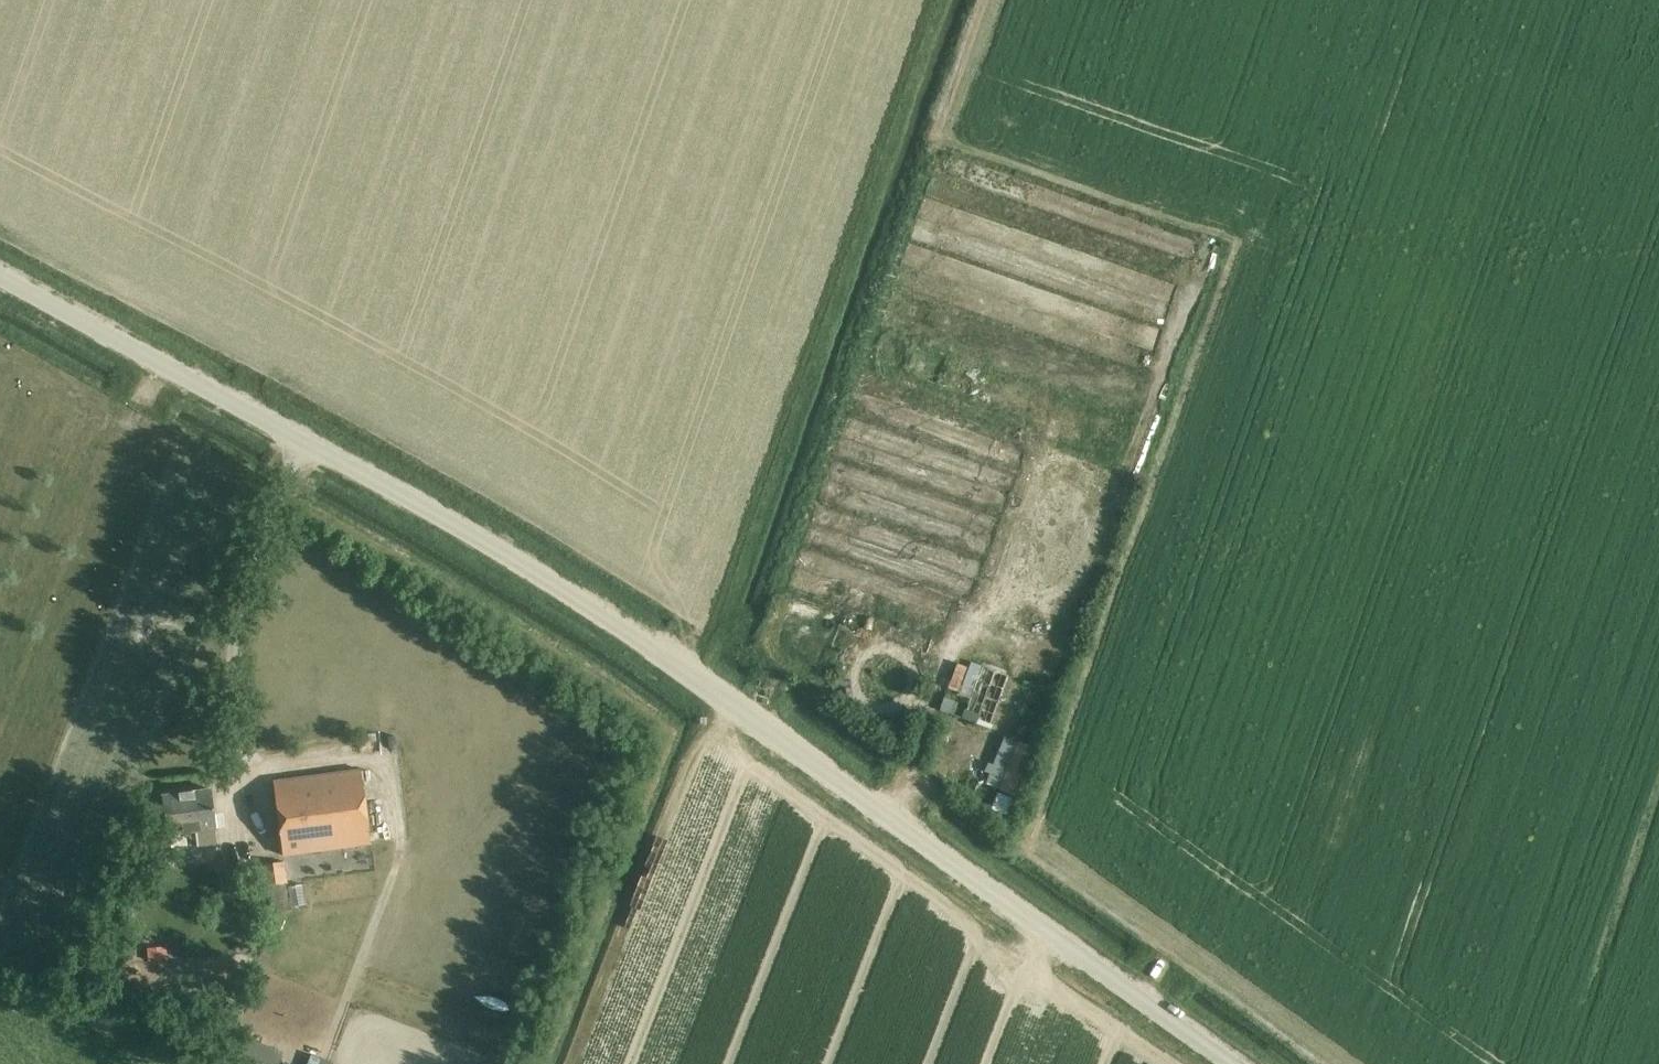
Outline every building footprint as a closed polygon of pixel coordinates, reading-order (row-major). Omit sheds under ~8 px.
[(989,727),(1008,676),(972,663),(954,716),(989,727)] [(998,790),(1013,796),(1032,747),(1017,741),(998,790)] [(274,781),(283,855),(371,844),(361,769),(274,781)] [(196,845),(218,843),(211,790),(162,796),(167,835),(170,835),(171,848),(187,846),(185,833),(189,833),(190,838),(195,838),(196,845)] [(990,809),(1005,815),(1011,798),(997,792),(990,809)] [(217,832),(235,831),(234,813),(216,814),(217,832)] [(284,863),(265,865),(268,885),(287,883),(284,863)]
